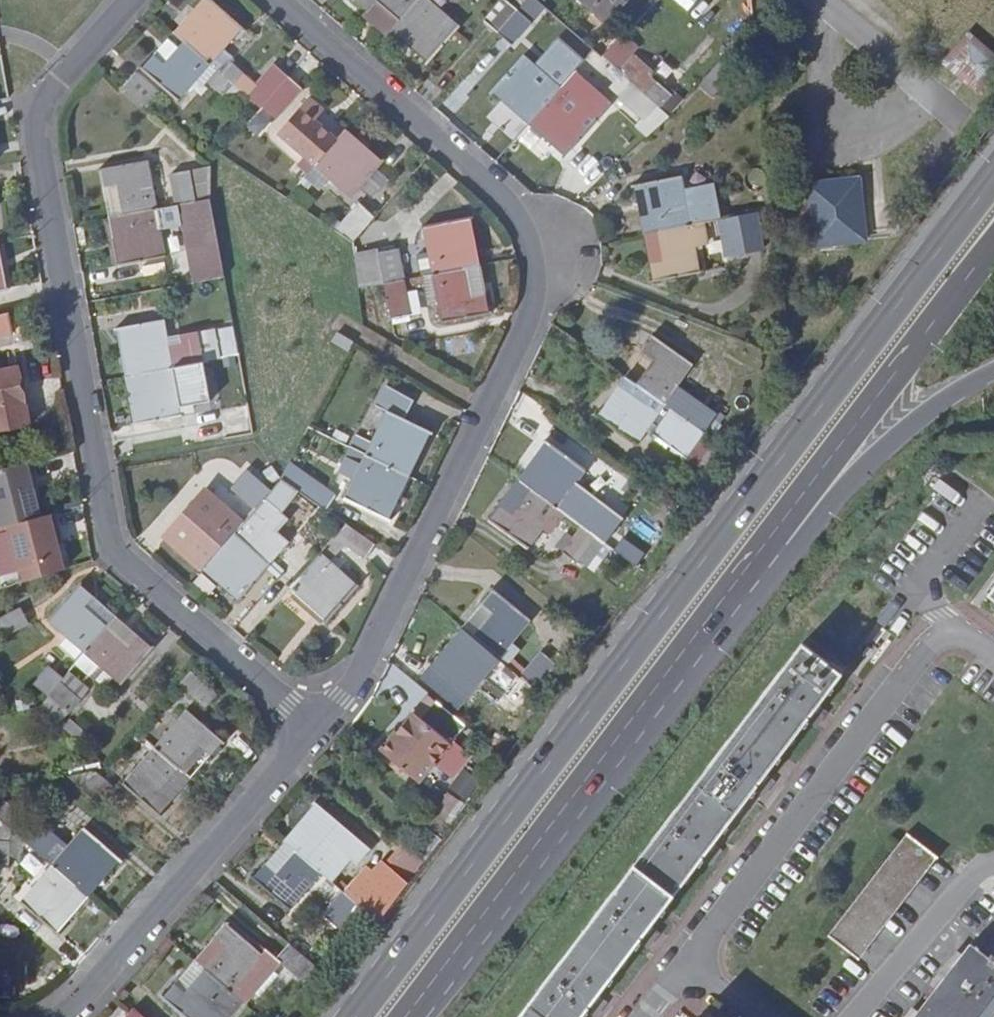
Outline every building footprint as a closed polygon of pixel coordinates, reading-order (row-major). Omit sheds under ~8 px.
[(287,76),(273,64),(252,86),(228,64),(231,59),(223,52),(242,29),(209,0),(204,0),(194,11),(202,18),(182,41),(234,88),(258,110),(260,107),(287,76)] [(387,35),(391,30),(398,22),(417,0),(356,0),(367,10),(363,14),(387,35)] [(430,0),(417,0),(398,22),(423,42),(415,51),(428,62),(459,26),(430,0)] [(498,32),(517,9),(507,0),(506,0),(486,22),(498,32)] [(607,20),(625,0),(584,0),(607,20)] [(517,9),(498,32),(512,44),(531,21),(517,9)] [(202,18),(194,11),(173,34),(182,41),(202,18)] [(398,22),(391,30),(415,51),(423,42),(398,22)] [(659,108),(670,117),(688,97),(633,49),(638,42),(625,30),(602,57),(624,76),(635,86),(659,108)] [(182,41),(173,34),(154,55),(162,62),(182,41)] [(947,64),(978,90),(993,70),(993,56),(971,35),(947,64)] [(234,88),(182,41),(162,62),(154,55),(141,69),(177,102),(201,75),(226,98),(234,88)] [(490,92),(527,124),(534,116),(558,88),(521,56),(490,92)] [(711,94),(730,72),(721,63),(701,86),(711,94)] [(135,72),(122,86),(146,108),(158,95),(135,72)] [(301,88),(287,76),(260,107),(274,118),(301,88)] [(611,91),(622,100),(635,86),(624,76),(611,91)] [(647,122),(659,108),(635,86),(622,100),(647,122)] [(558,136),(550,144),(564,156),(596,121),(576,103),(583,95),(574,87),(567,95),(558,88),(534,116),(558,136)] [(316,165),(340,136),(317,115),(324,107),(310,96),(278,132),(316,165)] [(534,116),(527,124),(550,144),(558,136),(534,116)] [(391,153),(353,120),(340,136),(316,165),(353,197),(391,153)] [(859,158),(806,163),(812,223),(864,218),(859,158)] [(120,215),(157,208),(149,159),(100,168),(103,187),(115,185),(120,215)] [(174,173),(179,204),(200,200),(194,169),(174,173)] [(650,203),(656,233),(725,220),(723,208),(702,212),(699,197),(687,200),(683,178),(635,188),(639,205),(650,203)] [(103,187),(109,216),(120,215),(115,185),(103,187)] [(179,204),(192,282),(225,276),(216,228),(205,229),(200,200),(179,204)] [(355,243),(376,218),(360,203),(335,231),(355,243)] [(639,205),(645,235),(656,233),(650,203),(639,205)] [(120,215),(109,216),(118,265),(166,256),(157,208),(120,215)] [(759,241),(754,214),(746,215),(751,243),(759,241)] [(662,262),(650,264),(654,283),(702,273),(699,256),(708,255),(707,248),(705,235),(715,233),(717,247),(722,246),(725,261),(743,257),(741,245),(751,243),(746,215),(725,220),(656,233),(662,262)] [(433,274),(470,268),(465,238),(476,235),(474,217),(425,226),(433,274)] [(656,233),(645,235),(650,264),(662,262),(656,233)] [(705,235),(707,248),(717,247),(715,233),(705,235)] [(470,268),(482,266),(476,235),(465,238),(470,268)] [(355,249),(358,288),(384,283),(378,251),(378,246),(355,249)] [(378,251),(384,283),(404,280),(398,248),(378,251)] [(744,266),(743,257),(725,261),(727,268),(744,266)] [(727,268),(725,261),(718,263),(719,270),(727,268)] [(487,295),(482,266),(470,268),(476,297),(487,295)] [(476,297),(470,268),(433,274),(442,322),(490,314),(487,295),(476,297)] [(404,280),(384,283),(390,315),(409,310),(404,280)] [(15,333),(10,312),(0,314),(0,336),(15,333)] [(132,344),(138,375),(175,368),(222,359),(217,329),(182,335),(184,344),(170,346),(165,319),(118,328),(121,346),(132,344)] [(352,341),(339,333),(334,342),(348,349),(352,341)] [(633,382),(665,404),(694,365),(653,337),(642,351),(651,358),(633,382)] [(144,404),(131,406),(134,424),(183,415),(181,406),(211,401),(210,393),(227,390),(222,359),(175,368),(138,375),(144,404)] [(16,368),(0,371),(0,432),(28,427),(16,368)] [(138,375),(126,376),(131,406),(144,404),(138,375)] [(633,382),(623,375),(596,414),(637,444),(665,404),(633,382)] [(361,437),(355,448),(399,470),(411,444),(421,449),(430,431),(403,419),(411,401),(384,388),(375,405),(386,410),(370,442),(361,437)] [(690,422),(706,434),(723,410),(707,398),(690,422)] [(225,425),(252,420),(248,404),(222,408),(225,425)] [(688,461),(706,434),(690,422),(671,448),(688,461)] [(529,488),(559,509),(587,470),(548,442),(537,458),(546,465),(529,488)] [(411,444),(399,470),(408,475),(421,449),(411,444)] [(399,470),(355,448),(342,474),(352,480),(344,497),(387,517),(396,501),(385,496),(399,470)] [(0,527),(10,524),(41,517),(26,462),(0,469),(0,525),(0,527)] [(330,492),(289,463),(281,477),(298,489),(321,506),(330,492)] [(385,496),(396,501),(408,475),(399,470),(385,496)] [(254,508),(266,495),(239,472),(228,486),(254,508)] [(241,523),(201,569),(238,601),(287,542),(275,531),(286,518),(279,513),(298,489),(281,477),(266,495),(254,508),(241,523)] [(942,479),(935,488),(954,502),(961,493),(942,479)] [(529,488),(520,481),(491,521),(530,549),(559,509),(529,488)] [(205,491),(164,538),(201,569),(241,523),(205,491)] [(584,528),(598,538),(617,512),(603,502),(584,528)] [(41,517),(10,524),(24,582),(64,569),(58,544),(55,532),(60,531),(55,513),(41,517)] [(345,523),(297,578),(321,599),(312,609),(326,622),(358,586),(328,559),(342,542),(364,557),(374,544),(345,523)] [(580,563),(598,538),(584,528),(565,553),(580,563)] [(84,654),(107,627),(84,606),(91,598),(78,586),(46,622),(84,654)] [(489,611),(470,634),(499,658),(530,621),(492,590),(481,603),(489,611)] [(107,627),(115,618),(91,598),(84,606),(107,627)] [(481,603),(461,627),(470,634),(489,611),(481,603)] [(0,613),(0,634),(25,627),(19,608),(0,613)] [(137,637),(115,618),(107,627),(129,646),(137,637)] [(129,646),(107,627),(84,654),(97,665),(120,685),(151,649),(137,637),(129,646)] [(470,634),(461,627),(443,649),(451,656),(470,634)] [(451,656),(443,649),(431,664),(468,695),(499,658),(470,634),(451,656)] [(803,644),(519,1016),(582,1016),(587,1011),(592,1015),(601,1004),(596,1000),(639,941),(644,945),(653,934),(648,930),(702,858),(708,862),(716,852),(710,847),(754,788),(760,792),(767,783),(762,778),(807,719),(813,723),(821,713),(815,709),(842,674),(803,644)] [(97,665),(84,654),(75,665),(87,676),(97,665)] [(524,679),(539,690),(557,667),(543,655),(524,679)] [(30,685),(46,699),(60,682),(44,668),(30,685)] [(218,694),(191,671),(181,683),(208,707),(218,694)] [(46,699),(39,707),(55,721),(82,690),(66,676),(60,682),(46,699)] [(521,712),(539,690),(524,679),(506,700),(521,712)] [(467,725),(436,699),(420,718),(423,721),(402,743),(394,736),(382,750),(418,782),(467,725)] [(203,749),(211,756),(223,743),(186,712),(155,748),(184,772),(203,749)] [(413,713),(394,736),(402,743),(423,721),(420,718),(413,713)] [(160,816),(172,802),(164,795),(184,772),(155,748),(123,785),(160,816)] [(184,772),(192,779),(211,756),(203,749),(184,772)] [(68,777),(100,803),(113,787),(93,770),(68,777)] [(463,771),(452,789),(466,798),(478,780),(463,771)] [(172,802),(192,779),(184,772),(164,795),(172,802)] [(430,818),(445,829),(464,804),(449,793),(430,818)] [(312,826),(293,848),(322,872),(331,880),(361,844),(317,804),(304,819),(312,826)] [(304,819),(284,841),(293,848),(312,826),(304,819)] [(84,831),(53,867),(83,891),(102,868),(110,876),(121,862),(84,831)] [(858,958),(936,856),(907,834),(829,935),(858,958)] [(293,848),(284,841),(264,864),(272,872),(293,848)] [(272,872),(264,864),(252,878),(290,910),(322,872),(293,848),(272,872)] [(379,921),(408,882),(391,868),(377,857),(346,893),(360,905),(379,921)] [(408,882),(414,874),(397,861),(391,868),(408,882)] [(59,936),(91,897),(83,891),(53,867),(22,904),(59,936)] [(360,905),(346,893),(325,918),(338,930),(360,905)] [(223,947),(204,968),(233,992),(264,956),(228,925),(216,939),(223,947)] [(318,966),(289,942),(276,959),(304,982),(318,966)] [(991,957),(988,960),(970,947),(961,958),(956,953),(943,970),(948,974),(918,1013),(913,1009),(907,1016),(983,1016),(993,1002),(993,959),(991,957)] [(204,968),(197,963),(177,985),(185,991),(204,968)] [(177,985),(164,1000),(184,1016),(231,1016),(244,1002),(233,992),(204,968),(185,991),(177,985)] [(136,1009),(128,1016),(145,1016),(136,1009)]
